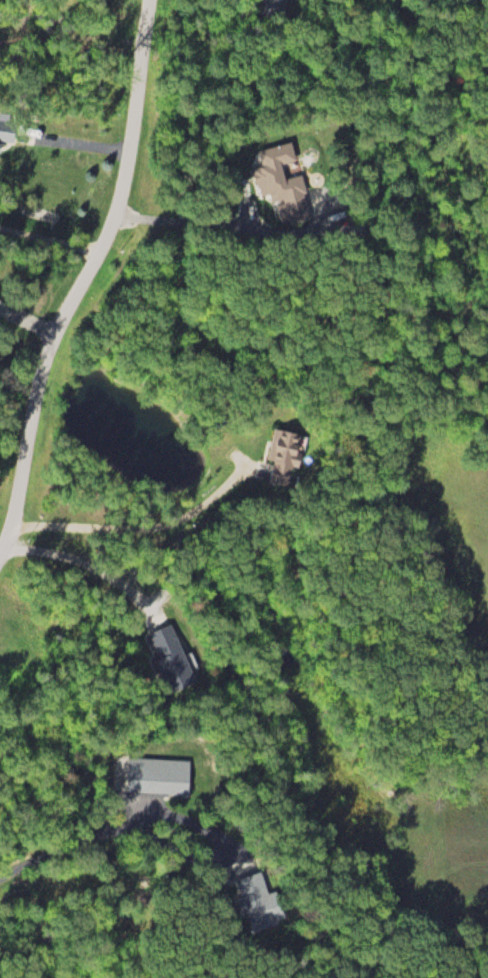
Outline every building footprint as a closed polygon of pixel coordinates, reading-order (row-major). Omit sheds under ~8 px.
[(8,142),(20,143),(21,125),(0,124),(0,153),(7,153),(8,142)] [(263,150),(266,170),(258,171),(263,197),(274,195),(276,204),(282,203),(285,225),(314,220),(301,143),(263,150)] [(315,433),(288,427),(276,484),(303,489),(315,433)] [(164,660),(160,661),(175,695),(207,682),(181,622),(153,633),(164,660)] [(278,923),(282,912),(273,909),(269,919),(278,923)]
